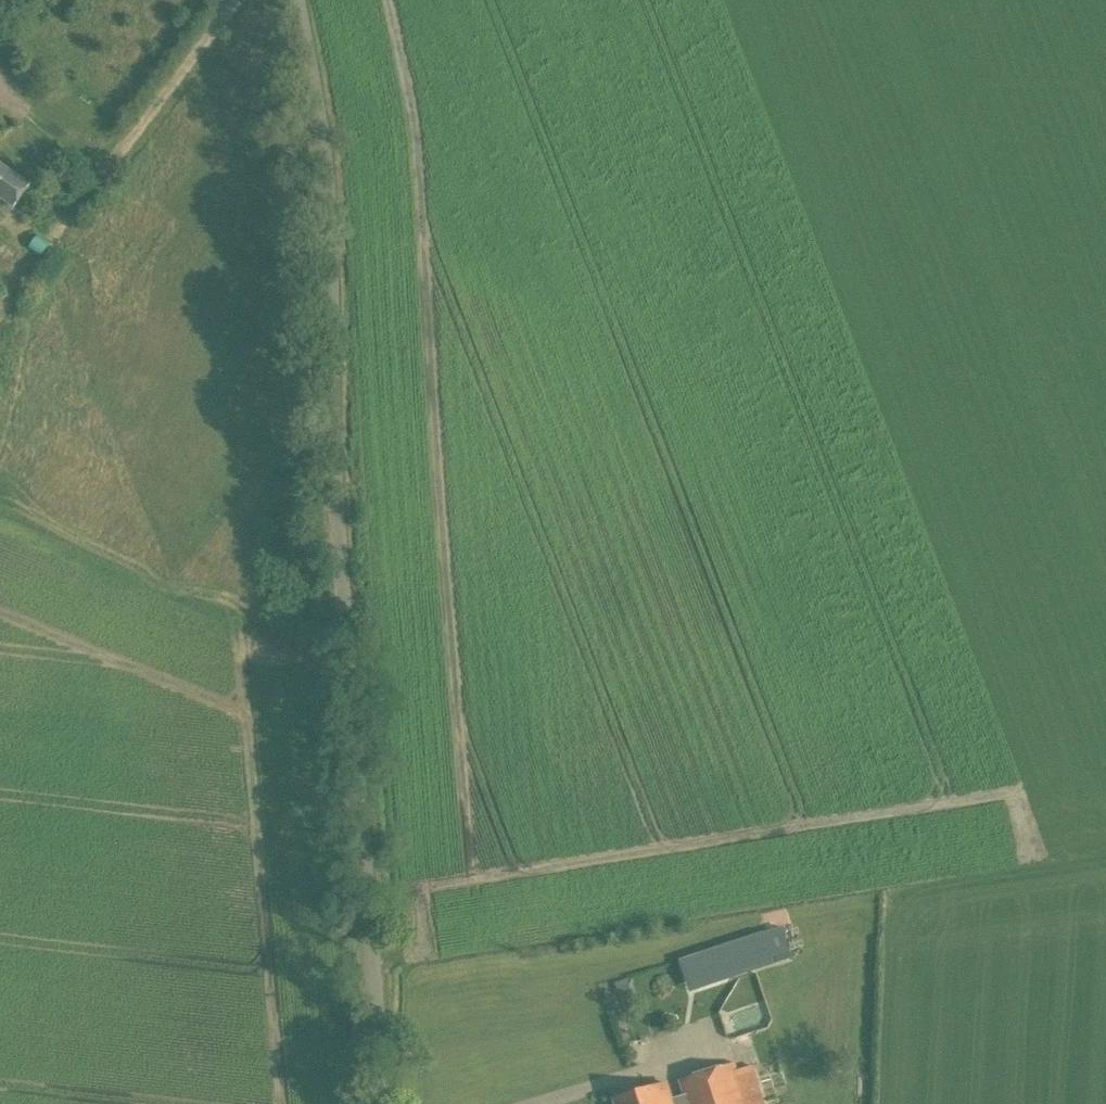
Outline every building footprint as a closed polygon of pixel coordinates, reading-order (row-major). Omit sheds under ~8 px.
[(4,211),(9,215),(31,186),(0,163),(0,216),(4,211)] [(781,926),(763,932),(772,961),(791,955),(781,926)] [(762,931),(678,959),(689,993),(773,965),(772,961),(763,932),(762,931)] [(627,978),(615,983),(618,992),(630,987),(627,978)] [(735,1062),(678,1080),(682,1094),(673,1097),(669,1084),(658,1088),(613,1102),(614,1103),(765,1103),(752,1065),(737,1069),(735,1062)]
